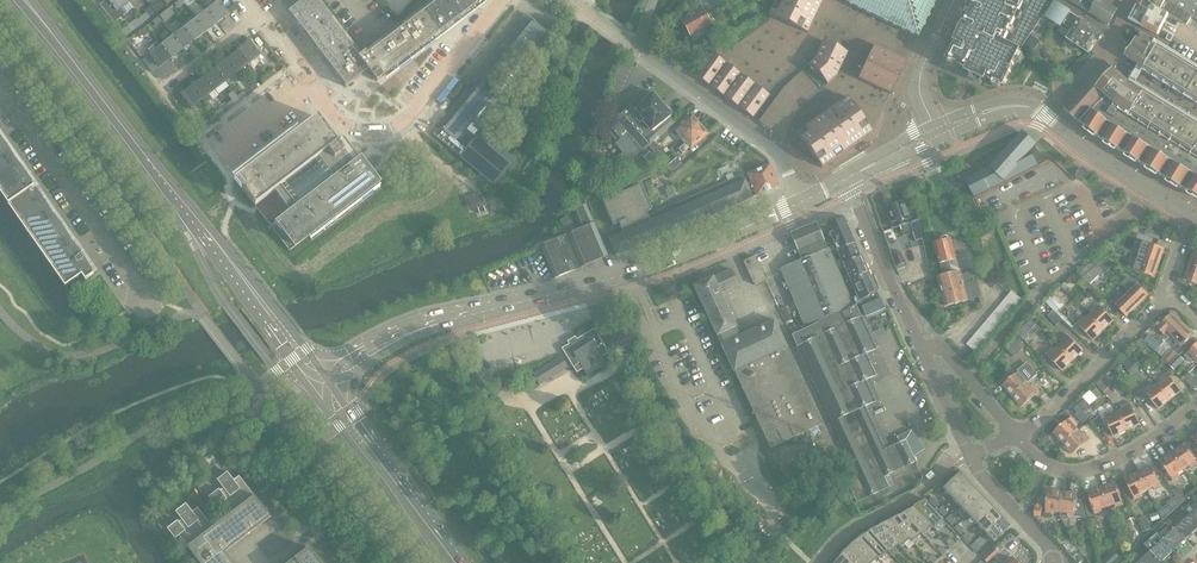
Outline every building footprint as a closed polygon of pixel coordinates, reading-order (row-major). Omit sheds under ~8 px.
[(127,0),(104,0),(99,4),(114,23),(129,12),(124,6),(129,2),(127,0)] [(175,4),(179,8),(185,4),(182,0),(180,0),(175,4)] [(484,0),(435,0),(366,52),(360,56),(317,0),(304,0),(288,12),(347,88),(369,71),(377,82),(484,0)] [(681,21),(690,36),(711,24),(706,15),(730,2),(729,0),(702,0),(698,2),(701,7),(687,15),(688,17),(681,21)] [(711,52),(694,75),(747,113),(758,122),(770,130),(822,168),(873,133),(914,47),(936,0),(775,0),(768,14),(771,16),(769,21),(724,53),(719,47),(711,52)] [(1024,45),(1051,4),(1043,0),(977,0),(972,10),(969,17),(965,25),(965,24),(964,26),(961,33),(956,42),(957,43),(950,57),(949,59),(952,61),(959,64),(969,69),(967,72),(968,73),(969,73),(972,74),(984,80),(985,81),(986,81),(988,78),(995,82),(1002,85),(1004,86),(1012,69),(1013,69),(1017,60),(1020,53),(1021,51),(1024,45)] [(1109,24),(1117,9),(1104,0),(1068,0),(1090,13),(1109,25),(1109,24)] [(1169,14),(1159,8),(1146,0),(1140,0),(1137,5),(1137,6),(1134,12),(1133,13),(1134,13),(1130,19),(1130,20),(1143,27),(1156,34),(1158,35),(1169,14)] [(1159,8),(1169,14),(1186,25),(1192,17),(1179,7),(1168,0),(1146,0),(1159,8)] [(1179,7),(1196,20),(1196,0),(1168,0),(1179,7)] [(162,1),(152,9),(156,13),(165,6),(162,1)] [(220,1),(208,10),(218,23),(229,14),(220,1)] [(1081,19),(1055,2),(1046,16),(1061,26),(1062,25),(1073,32),(1068,39),(1069,40),(1066,44),(1074,50),(1077,45),(1089,53),(1097,41),(1098,42),(1104,34),(1081,19)] [(170,8),(164,13),(167,17),(173,12),(170,8)] [(208,10),(196,19),(206,32),(218,23),(208,10)] [(147,13),(141,18),(144,22),(150,17),(147,13)] [(523,21),(492,60),(479,75),(475,72),(469,79),(473,82),(438,126),(440,127),(433,134),(461,156),(460,157),(494,185),(517,157),(507,150),(501,158),(466,129),(545,31),(535,22),(525,13),(520,20),(523,21)] [(158,17),(149,24),(153,30),(163,22),(158,17)] [(196,19),(185,28),(195,40),(206,32),(196,19)] [(129,26),(133,31),(139,26),(135,22),(129,26)] [(141,30),(144,34),(150,30),(147,26),(141,30)] [(185,28),(174,36),(183,49),(195,40),(185,28)] [(1142,72),(1143,71),(1196,105),(1196,70),(1154,43),(1155,41),(1140,32),(1125,56),(1139,65),(1136,69),(1142,72)] [(174,36),(162,45),(172,58),(183,49),(174,36)] [(251,42),(239,51),(249,64),(261,55),(251,42)] [(152,73),(172,58),(162,45),(143,60),(152,73)] [(239,51),(228,60),(238,72),(249,64),(239,51)] [(228,60),(216,68),(226,81),(238,72),(228,60)] [(1136,82),(1137,81),(1131,77),(1128,82),(1106,62),(1064,109),(1079,123),(1104,94),(1115,104),(1196,154),(1196,119),(1136,82)] [(18,65),(13,69),(16,74),(21,70),(18,65)] [(216,68),(205,77),(215,90),(226,81),(216,68)] [(267,74),(261,79),(264,83),(270,78),(267,74)] [(205,77),(193,86),(203,99),(204,98),(208,103),(213,99),(209,94),(215,90),(205,77)] [(255,83),(249,87),(253,92),(259,87),(255,83)] [(203,99),(193,86),(182,95),(191,108),(203,99)] [(244,92),(238,96),(241,101),(247,96),(244,92)] [(608,125),(621,140),(628,134),(642,151),(650,145),(649,146),(659,158),(664,154),(654,141),(676,123),(670,116),(672,115),(667,110),(670,108),(664,102),(662,104),(653,93),(643,102),(643,103),(636,109),(632,104),(608,125)] [(1115,104),(1104,94),(1079,123),(1081,124),(1081,123),(1086,127),(1084,129),(1095,138),(1097,135),(1101,139),(1105,141),(1104,144),(1116,151),(1117,149),(1126,154),(1125,157),(1136,164),(1138,161),(1147,167),(1145,169),(1157,176),(1159,174),(1168,179),(1166,182),(1178,189),(1179,187),(1184,189),(1189,192),(1187,194),(1196,199),(1196,154),(1115,104)] [(232,100),(226,105),(230,109),(236,105),(232,100)] [(221,109),(215,114),(218,118),(224,113),(221,109)] [(678,135),(682,139),(699,125),(692,117),(690,117),(670,134),(674,138),(678,135)] [(209,118),(203,123),(207,127),(213,122),(209,118)] [(235,180),(242,189),(257,209),(290,251),(309,237),(311,240),(381,187),(372,175),(344,138),(338,143),(318,118),(299,132),(298,131),(235,180)] [(699,125),(682,139),(685,144),(679,149),(683,154),(706,133),(705,132),(705,129),(702,126),(700,126),(699,125)] [(82,275),(85,280),(94,274),(82,254),(86,251),(76,238),(72,241),(63,227),(53,214),(44,200),(34,187),(25,173),(15,160),(7,146),(10,143),(1,130),(0,131),(0,192),(8,204),(9,206),(9,205),(18,217),(17,218),(18,219),(19,219),(27,231),(28,233),(37,245),(36,245),(37,246),(38,246),(46,258),(45,258),(47,260),(55,272),(56,273),(65,285),(64,285),(65,287),(68,285),(73,281),(78,278),(82,275)] [(996,164),(966,179),(975,197),(1039,165),(1038,164),(1037,164),(1029,148),(1030,148),(1029,147),(1024,149),(1014,141),(995,163),(996,164)] [(676,158),(666,167),(671,172),(681,163),(676,158)] [(748,173),(743,175),(747,184),(751,182),(757,196),(779,186),(770,164),(748,174),(748,173)] [(747,184),(743,175),(648,216),(648,214),(649,213),(648,212),(647,212),(642,201),(623,209),(629,224),(607,234),(609,239),(617,257),(753,198),(752,197),(757,196),(751,182),(747,184)] [(673,188),(665,191),(669,198),(676,195),(673,188)] [(955,191),(932,200),(955,262),(999,247),(988,217),(966,225),(955,191)] [(474,195),(474,197),(480,214),(486,212),(480,193),(474,195)] [(901,202),(888,206),(892,218),(889,219),(892,227),(895,226),(895,228),(900,226),(903,235),(912,232),(909,223),(912,222),(910,213),(907,214),(904,206),(902,206),(901,202)] [(562,237),(576,270),(608,256),(586,204),(572,210),(580,229),(562,237)] [(560,222),(562,224),(567,229),(573,224),(567,216),(560,222)] [(826,223),(827,224),(843,263),(861,256),(861,255),(860,256),(843,216),(843,217),(827,224),(827,223),(826,223)] [(780,269),(782,272),(805,326),(853,306),(828,249),(827,250),(816,223),(790,234),(798,251),(802,260),(780,269)] [(1145,235),(1159,240),(1161,233),(1147,228),(1145,235)] [(554,279),(575,270),(561,237),(540,246),(554,279)] [(1143,253),(1142,257),(1160,263),(1162,256),(1160,255),(1163,248),(1144,241),(1140,252),(1143,253)] [(901,252),(892,255),(896,266),(897,266),(898,269),(905,267),(904,263),(905,263),(901,252)] [(755,256),(743,262),(754,285),(766,280),(755,256)] [(861,256),(843,263),(849,278),(847,279),(850,292),(855,290),(859,301),(860,301),(866,316),(872,313),(872,314),(877,312),(877,311),(883,308),(877,293),(873,283),(874,283),(871,276),(870,276),(861,256)] [(1160,263),(1142,257),(1141,260),(1129,256),(1125,266),(1134,270),(1153,277),(1156,269),(1157,270),(1160,263)] [(1107,257),(1099,265),(1106,273),(1114,265),(1107,257)] [(1099,265),(1084,280),(1090,285),(1100,275),(1102,277),(1106,273),(1099,265)] [(1191,266),(1188,273),(1190,274),(1188,281),(1196,284),(1196,268),(1191,266)] [(770,448),(791,439),(822,425),(786,348),(787,348),(774,320),(740,336),(736,327),(737,327),(721,294),(739,286),(731,269),(714,277),(713,276),(707,279),(705,275),(700,278),(701,281),(693,285),(717,336),(718,336),(722,344),(721,345),(734,372),(735,372),(770,448)] [(1128,291),(1125,293),(1138,306),(1144,301),(1142,300),(1148,294),(1135,281),(1133,281),(1126,275),(1119,282),(1128,291)] [(939,291),(920,309),(928,318),(947,300),(939,291)] [(1138,306),(1125,293),(1123,295),(1121,293),(1112,301),(1126,316),(1132,310),(1133,311),(1138,306)] [(947,300),(928,318),(935,326),(955,308),(947,300)] [(1092,312),(1089,316),(1104,330),(1114,320),(1097,303),(1090,310),(1092,312)] [(856,306),(792,336),(857,476),(847,481),(857,503),(889,488),(884,477),(916,462),(913,457),(924,449),(911,431),(898,438),(900,443),(885,451),(865,408),(875,403),(865,381),(875,376),(865,355),(876,350),(856,306)] [(955,308),(935,326),(943,335),(963,316),(955,308)] [(1053,310),(1047,316),(1057,325),(1063,320),(1053,310)] [(1168,334),(1170,336),(1183,323),(1178,318),(1177,319),(1171,314),(1157,328),(1166,336),(1168,334)] [(963,316),(943,335),(951,343),(971,325),(963,316)] [(1104,330),(1089,316),(1086,319),(1083,317),(1077,324),(1093,341),(1104,330)] [(1032,320),(1018,333),(1023,339),(1037,325),(1032,320)] [(1183,323),(1170,336),(1173,339),(1170,341),(1179,349),(1193,335),(1187,330),(1189,329),(1183,323)] [(971,325),(951,343),(959,352),(979,333),(971,325)] [(569,344),(568,342),(566,343),(567,345),(562,348),(577,373),(583,369),(587,375),(607,363),(603,357),(609,353),(595,330),(595,329),(594,328),(593,329),(579,338),(577,336),(575,337),(577,339),(569,344)] [(979,333),(959,352),(966,360),(987,342),(979,333)] [(1062,343),(1058,346),(1073,361),(1083,351),(1066,334),(1060,341),(1062,343)] [(1150,335),(1145,340),(1155,351),(1160,346),(1150,335)] [(1017,338),(1006,348),(1015,357),(1026,346),(1017,338)] [(1196,363),(1196,343),(1185,355),(1193,364),(1196,362),(1196,363)] [(1073,361),(1058,346),(1055,350),(1053,347),(1046,354),(1063,371),(1073,361)] [(1175,351),(1165,360),(1169,365),(1179,355),(1175,351)] [(1179,355),(1169,365),(1174,370),(1184,360),(1179,355)] [(533,374),(540,385),(568,367),(562,357),(533,374)] [(1135,361),(1124,370),(1129,376),(1140,367),(1135,361)] [(1003,385),(1012,396),(1028,383),(1025,379),(1027,377),(1021,370),(1003,385)] [(1162,380),(1157,384),(1170,400),(1181,391),(1167,373),(1161,377),(1162,380)] [(1183,379),(1194,390),(1196,387),(1196,381),(1189,373),(1183,379)] [(1104,382),(1099,387),(1104,392),(1109,387),(1104,382)] [(1028,383),(1012,396),(1022,407),(1040,392),(1034,384),(1031,386),(1028,383)] [(1170,400),(1157,384),(1152,388),(1150,386),(1144,391),(1159,409),(1170,400)] [(1096,388),(1092,392),(1096,397),(1101,392),(1096,388)] [(1084,399),(1079,404),(1084,410),(1089,405),(1084,399)] [(1124,409),(1118,411),(1127,430),(1140,424),(1130,403),(1123,406),(1124,409)] [(1127,430),(1118,411),(1112,414),(1110,412),(1103,415),(1113,436),(1127,430)] [(1053,433),(1063,444),(1079,430),(1075,426),(1078,424),(1071,417),(1053,433)] [(1079,430),(1063,444),(1072,455),(1090,439),(1084,432),(1082,434),(1079,430)] [(1172,452),(1183,469),(1189,465),(1191,468),(1196,464),(1196,463),(1184,444),(1172,452)] [(1183,469),(1172,452),(1159,460),(1173,480),(1179,476),(1178,473),(1183,469)] [(1151,465),(1138,472),(1147,490),(1153,487),(1155,490),(1162,486),(1151,465)] [(175,538),(175,539),(179,536),(200,562),(234,562),(226,552),(230,549),(245,537),(261,525),(265,522),(271,517),(264,508),(239,476),(234,480),(228,472),(227,472),(228,474),(220,480),(225,487),(220,490),(219,489),(220,491),(212,497),(218,505),(216,507),(217,507),(221,504),(229,515),(213,527),(198,507),(192,512),(186,503),(185,504),(187,506),(179,512),(184,518),(179,522),(178,520),(177,521),(178,522),(170,529),(176,537),(175,538)] [(931,472),(926,476),(930,480),(935,476),(931,472)] [(1147,490),(1138,472),(1124,478),(1135,500),(1142,496),(1141,494),(1147,490)] [(950,495),(952,497),(968,482),(959,473),(943,488),(945,491),(944,491),(949,496),(950,495)] [(968,482),(952,497),(953,499),(953,500),(957,505),(958,504),(960,506),(976,491),(968,482)] [(1116,482),(1101,487),(1108,506),(1115,504),(1116,507),(1123,505),(1116,482)] [(1108,506),(1101,487),(1087,491),(1095,514),(1102,512),(1101,509),(1108,506)] [(1054,511),(1061,512),(1063,491),(1048,490),(1046,513),(1053,514),(1054,511)] [(976,491),(960,506),(962,508),(961,509),(965,514),(966,513),(968,515),(985,500),(976,491)] [(1063,491),(1061,512),(1068,513),(1068,516),(1075,517),(1078,493),(1063,491)] [(1184,495),(1177,500),(1180,505),(1187,500),(1184,495)] [(933,497),(929,501),(935,508),(939,504),(933,497)] [(1167,502),(1167,504),(1168,505),(1172,512),(1180,506),(1180,505),(1177,500),(1176,498),(1167,502)] [(919,503),(913,506),(932,527),(933,529),(943,520),(924,500),(924,499),(919,503)] [(985,500),(968,515),(970,517),(969,518),(974,523),(975,522),(976,524),(993,508),(985,500)] [(1191,516),(1196,523),(1196,510),(1196,511),(1190,504),(1184,509),(1191,516)] [(906,510),(902,513),(922,533),(921,534),(923,536),(932,527),(913,506),(906,510)] [(942,507),(938,510),(944,517),(948,513),(942,507)] [(993,508),(976,524),(978,526),(978,527),(982,532),(983,531),(985,533),(1001,517),(993,508)] [(896,516),(891,519),(910,539),(912,542),(921,534),(922,533),(902,513),(896,516)] [(950,516),(946,519),(952,526),(956,522),(950,516)] [(1178,528),(1187,538),(1196,529),(1196,523),(1191,516),(1178,528)] [(1001,517),(985,533),(987,535),(986,536),(990,540),(991,540),(994,542),(1010,527),(1001,517)] [(1143,532),(1151,529),(1146,517),(1138,520),(1143,532)] [(884,522),(880,524),(899,545),(898,545),(901,548),(904,545),(908,549),(914,544),(912,542),(910,539),(891,519),(884,522)] [(1089,521),(1082,523),(1084,530),(1091,528),(1089,521)] [(876,526),(869,531),(888,551),(887,551),(889,553),(898,545),(899,545),(880,524),(876,526)] [(958,524),(954,528),(960,535),(964,531),(958,524)] [(1167,532),(1162,537),(1174,550),(1187,538),(1178,528),(1170,535),(1167,532)] [(862,535),(859,537),(878,558),(877,558),(879,560),(887,551),(888,551),(869,531),(862,535)] [(967,533),(963,537),(969,543),(973,540),(967,533)] [(1157,547),(1151,552),(1160,562),(1174,550),(1162,537),(1157,533),(1150,539),(1157,547)] [(849,545),(866,562),(872,562),(877,558),(878,558),(859,537),(854,541),(851,544),(849,545)] [(950,538),(946,541),(951,547),(955,543),(950,538)] [(975,542),(971,546),(977,552),(981,549),(975,542)] [(841,554),(849,562),(866,562),(849,545),(846,548),(844,551),(841,554)] [(1068,552),(1078,562),(1082,562),(1085,561),(1076,545),(1068,552)] [(941,546),(937,550),(943,555),(947,552),(941,546)] [(309,548),(294,559),(296,560),(292,562),(320,562),(309,548)] [(994,548),(989,553),(992,557),(998,552),(994,548)] [(1151,552),(1140,562),(1160,562),(1151,552)] [(992,557),(989,553),(983,559),(987,562),(992,557)] [(834,562),(849,562),(841,554),(838,558),(834,562)] [(928,558),(933,562),(934,562),(938,560),(932,554),(928,558)]
